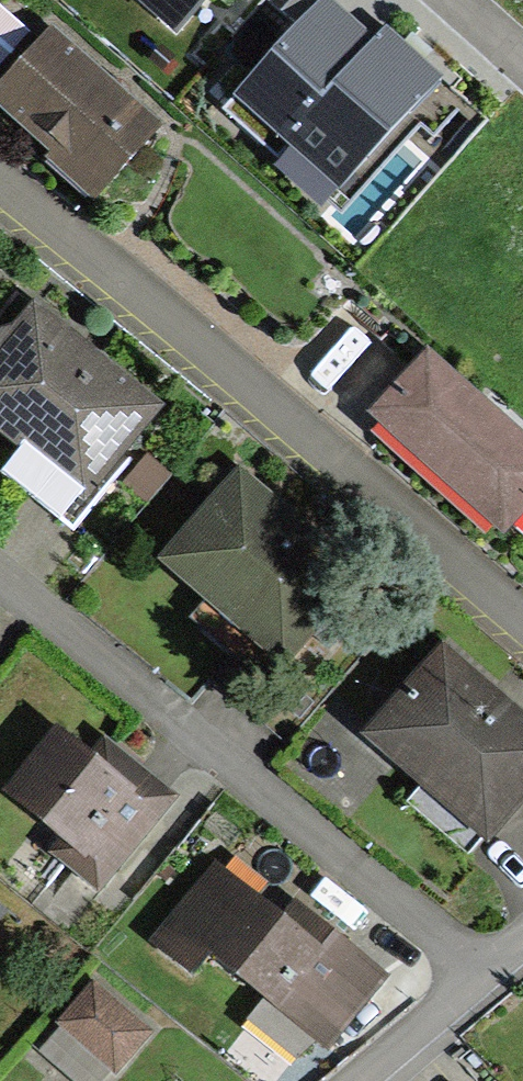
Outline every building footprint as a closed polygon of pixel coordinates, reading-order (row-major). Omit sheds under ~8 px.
[(36,23),(1,0),(0,0),(0,59),(8,64),(36,23)] [(177,42),(214,0),(129,0),(177,42)] [(331,0),(323,0),(224,112),(345,218),(421,131),(434,143),(469,103),(384,30),(376,39),(331,0)] [(0,88),(0,115),(94,201),(161,128),(53,30),(0,88)] [(37,303),(0,348),(0,443),(18,458),(2,478),(68,533),(168,411),(37,303)] [(370,423),(505,537),(515,526),(522,533),(522,437),(426,356),(370,423)] [(147,458),(123,485),(148,506),(171,479),(147,458)] [(366,584),(238,471),(158,562),(286,675),(366,584)] [(491,848),(522,809),(522,721),(436,651),(361,743),(491,848)] [(59,734),(5,800),(63,846),(53,859),(96,894),(170,803),(110,755),(100,768),(59,734)] [(150,945),(191,979),(209,957),(326,1054),(386,981),(296,907),(285,920),(217,864),(150,945)] [(10,913),(0,905),(0,926),(10,913)] [(114,1080),(154,1035),(96,983),(55,1027),(114,1080)]
